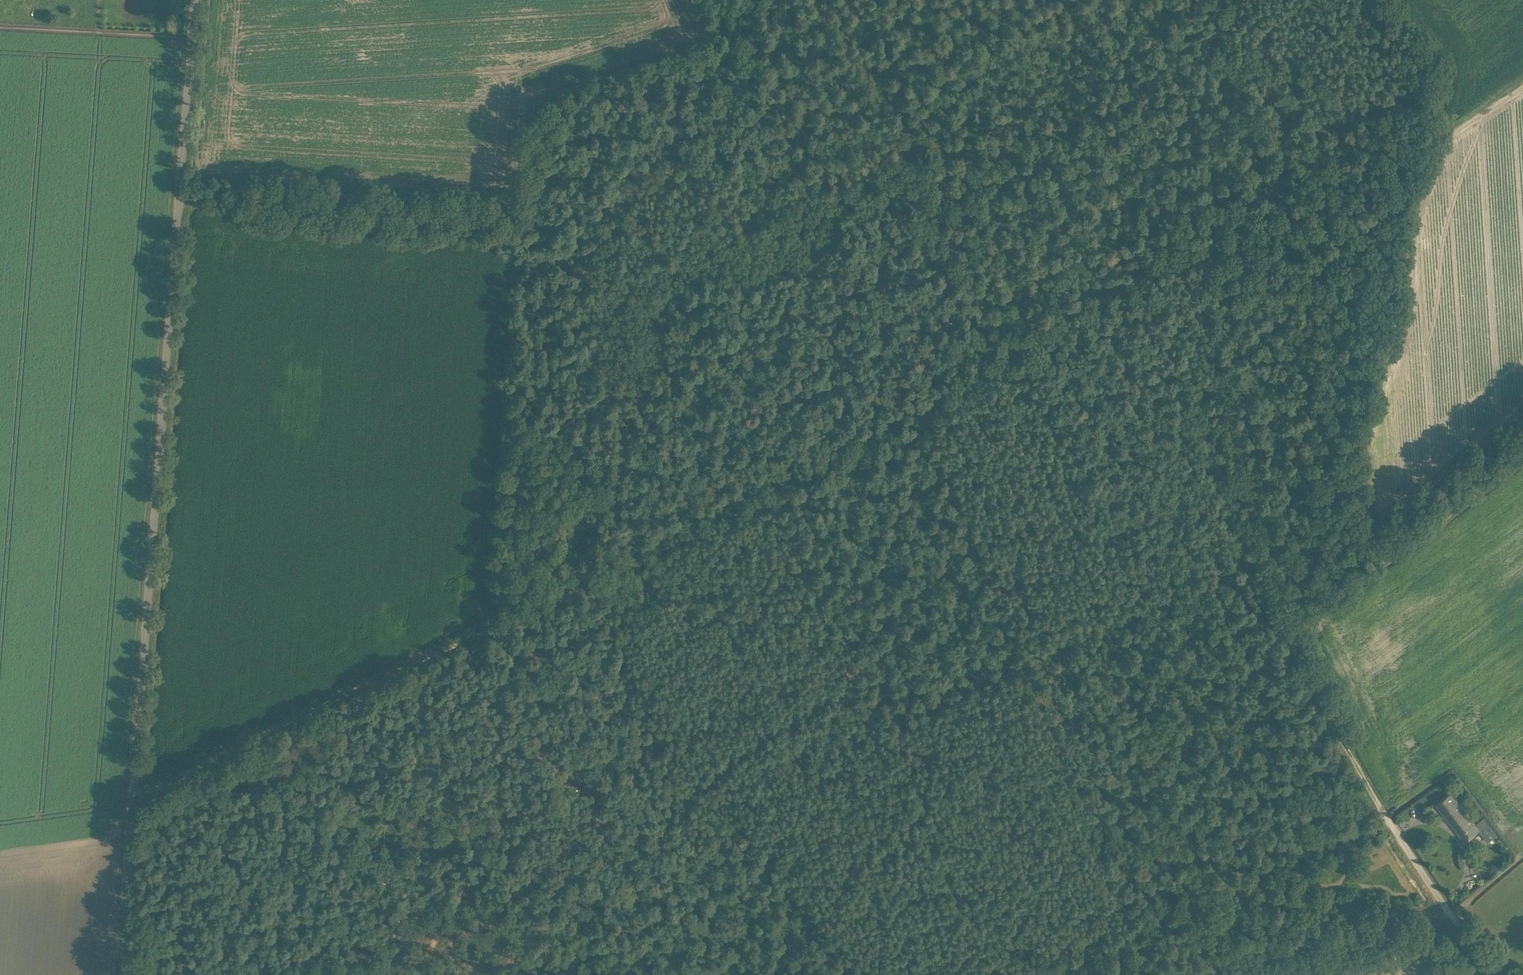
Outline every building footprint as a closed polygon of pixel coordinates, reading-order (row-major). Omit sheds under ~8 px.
[(1451,791),(1436,803),(1465,841),(1480,829),(1451,791)]
